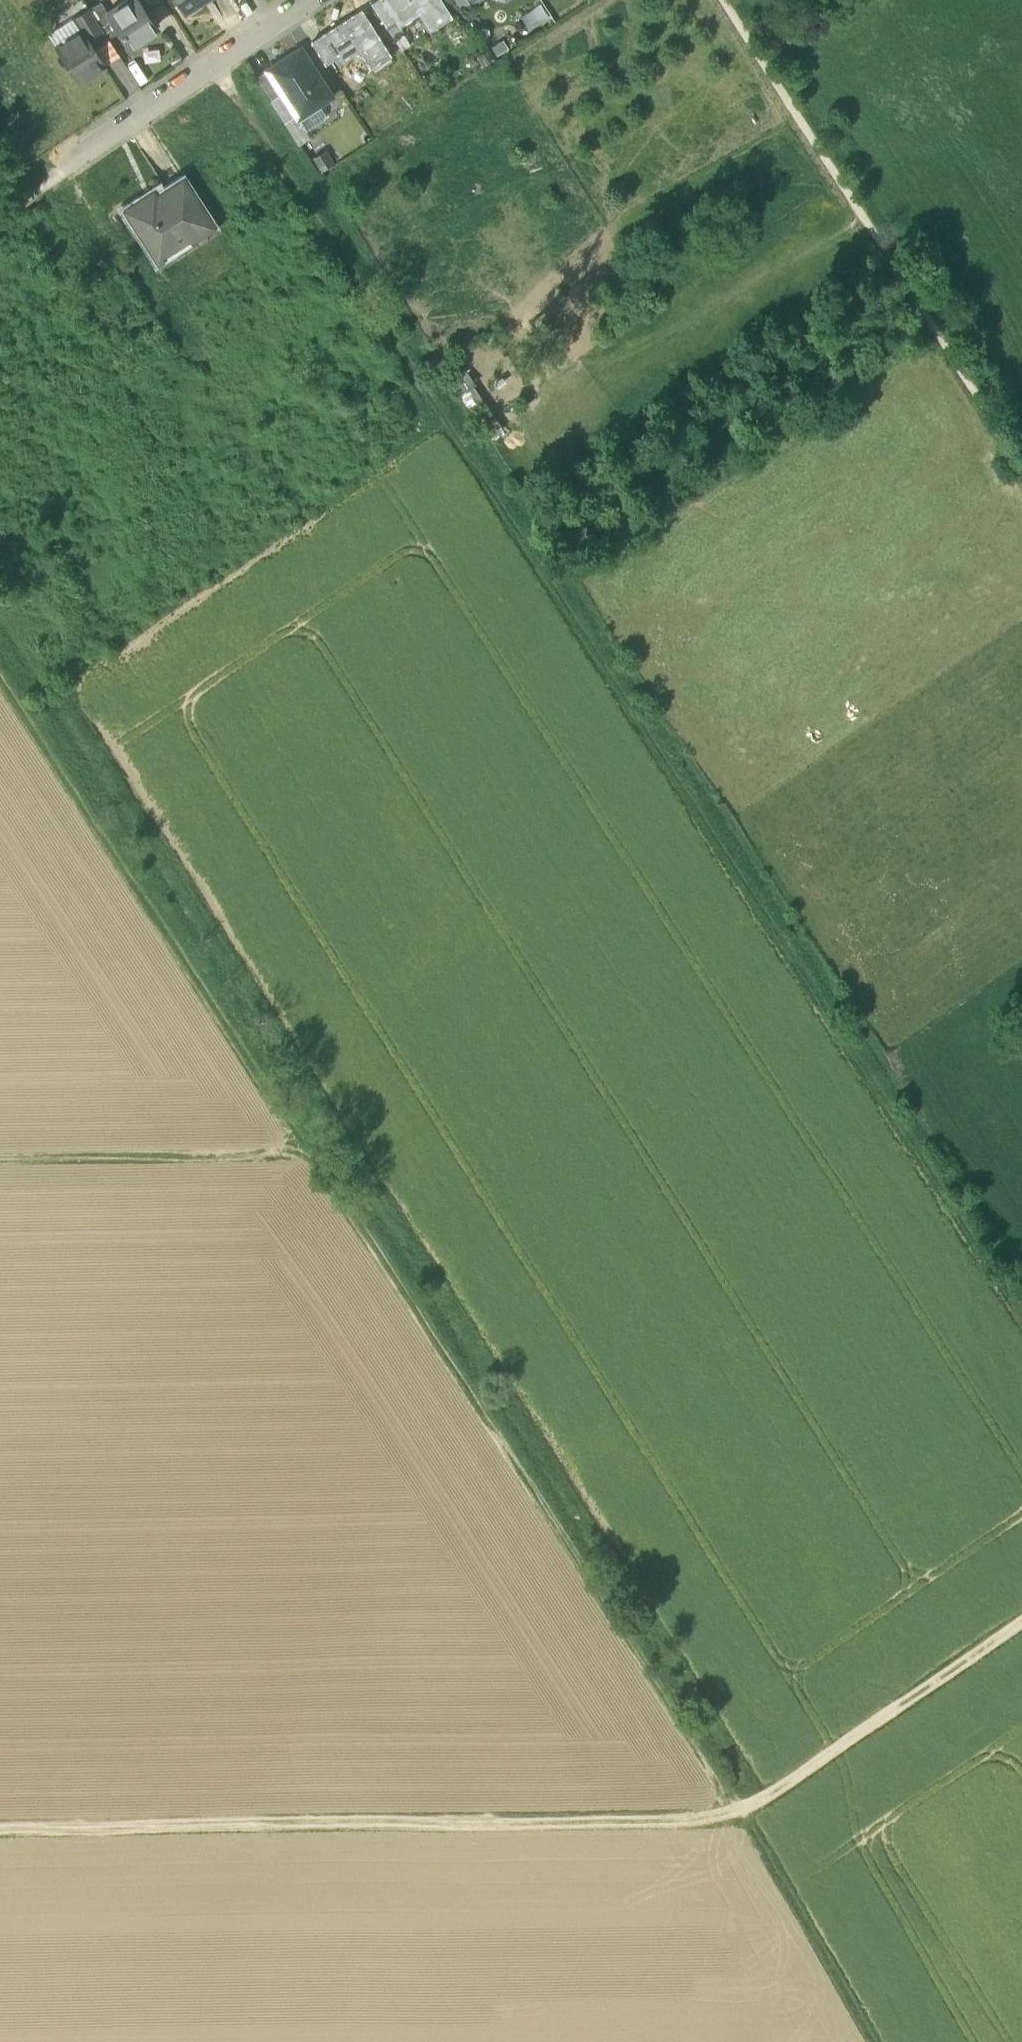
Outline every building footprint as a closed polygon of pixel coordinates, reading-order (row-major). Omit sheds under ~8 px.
[(108,10),(129,44),(157,26),(139,0),(123,0),(108,10)] [(183,9),(197,0),(177,0),(183,9)] [(383,0),(378,0),(371,4),(385,25),(394,20),(395,19),(383,0)] [(395,19),(394,20),(394,21),(398,26),(419,12),(430,31),(451,18),(439,0),(383,0),(395,19)] [(108,38),(89,8),(72,19),(80,32),(82,31),(93,48),(108,38)] [(357,13),(321,37),(335,59),(334,60),(338,65),(358,52),(370,70),(390,57),(373,31),(370,33),(357,13)] [(394,20),(385,25),(400,50),(409,44),(398,26),(394,21),(394,20)] [(80,32),(57,47),(78,81),(104,65),(93,48),(82,31),(80,32)] [(335,59),(321,37),(311,43),(325,65),(334,60),(335,59)] [(300,49),(267,71),(282,94),(297,119),(298,118),(319,104),(330,97),(300,49)] [(282,94),(267,71),(257,78),(272,101),(282,94)] [(319,104),(298,118),(306,132),(328,118),(319,104)] [(183,180),(148,203),(144,198),(126,210),(159,261),(173,252),(169,246),(189,233),(192,239),(212,226),(183,180)] [(473,381),(458,391),(482,427),(496,417),(473,381)]
